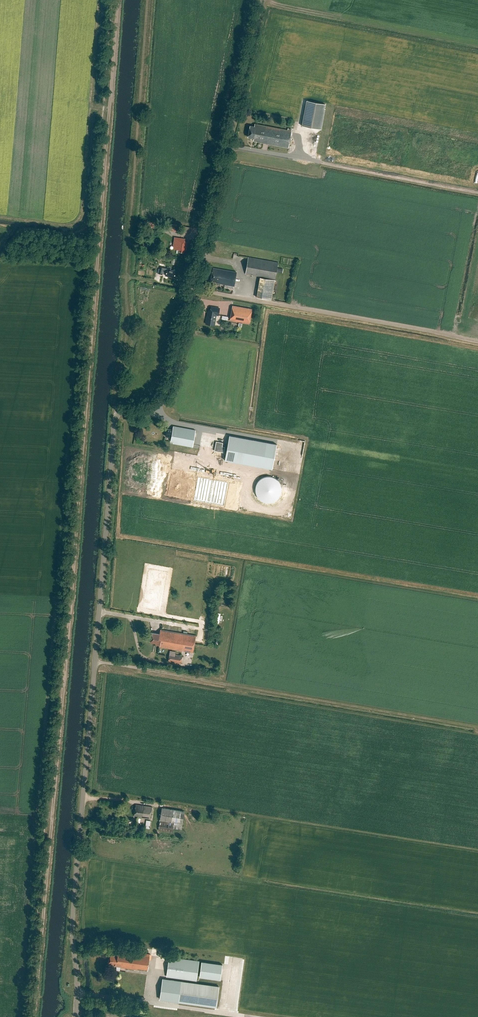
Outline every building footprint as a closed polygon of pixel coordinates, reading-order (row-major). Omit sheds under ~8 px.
[(307,101),(302,126),(320,129),(325,104),(307,101)] [(248,137),(254,138),(253,141),(257,142),(256,142),(288,148),(292,131),(255,124),(255,127),(251,126),(248,137)] [(185,242),(185,239),(174,237),(173,249),(178,249),(179,250),(179,252),(184,253),(184,251),(186,251),(187,242),(185,242)] [(248,257),(245,274),(275,279),(278,262),(248,257)] [(167,267),(165,275),(174,278),(176,271),(170,270),(171,268),(167,267)] [(211,281),(216,282),(216,283),(234,286),(237,272),(213,268),(211,281)] [(260,277),(256,297),(271,300),(275,280),(260,277)] [(232,305),(230,320),(250,324),(252,309),(232,305)] [(208,312),(206,324),(214,325),(216,315),(219,315),(220,308),(211,307),(210,312),(208,312)] [(167,429),(166,436),(171,437),(171,441),(174,442),(173,443),(193,447),(196,430),(173,426),(173,430),(167,429)] [(277,444),(229,436),(225,460),(272,469),(277,444)] [(223,443),(216,442),(214,451),(224,453),(225,447),(222,446),(223,443)] [(238,510),(242,480),(183,470),(177,498),(238,510)] [(283,494),(272,474),(253,484),(265,504),(283,494)] [(195,636),(181,634),(160,630),(160,634),(152,632),(151,638),(150,638),(150,640),(150,641),(150,642),(156,643),(156,645),(159,645),(159,647),(193,652),(196,635),(195,635),(195,636)] [(170,651),(168,662),(181,664),(182,657),(175,655),(176,652),(170,651)] [(134,815),(139,816),(139,817),(150,819),(152,807),(136,805),(134,815)] [(185,811),(162,808),(160,820),(174,822),(174,823),(160,821),(159,830),(160,831),(159,835),(172,837),(174,828),(181,830),(182,824),(183,824),(185,811)] [(121,966),(121,967),(148,971),(150,953),(118,949),(118,955),(111,954),(110,959),(109,959),(109,962),(110,962),(109,966),(114,967),(114,965),(121,966)] [(169,957),(167,977),(196,981),(199,961),(169,957)] [(222,964),(201,961),(199,977),(220,980),(222,964)] [(181,981),(178,1002),(216,1007),(219,987),(181,981)]
